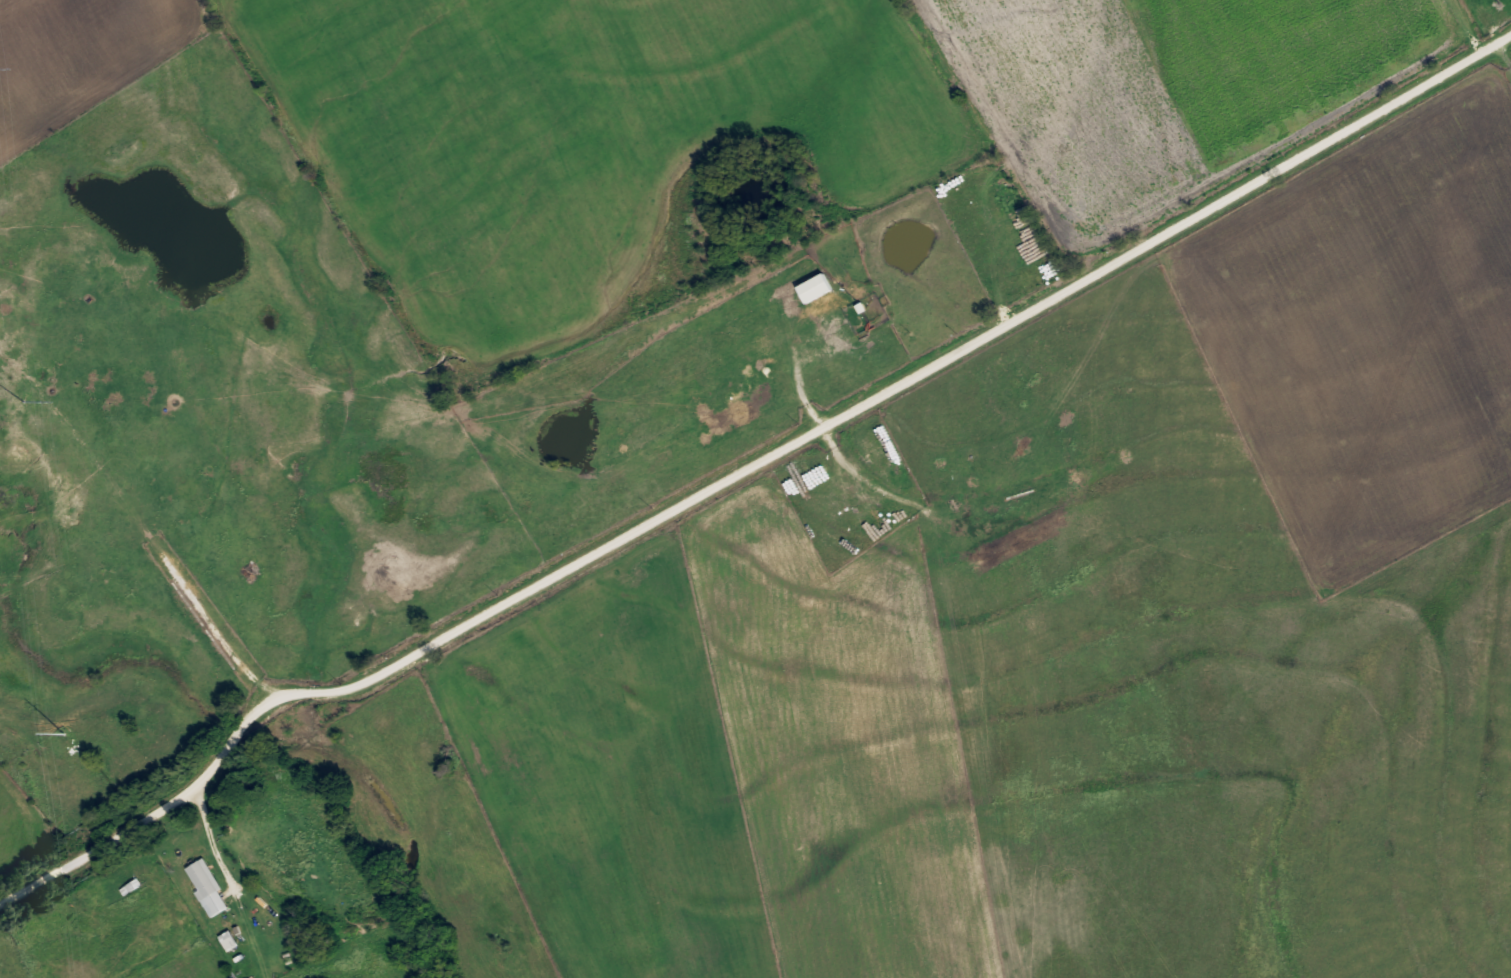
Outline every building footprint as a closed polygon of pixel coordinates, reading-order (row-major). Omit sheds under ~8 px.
[(793,284),(819,271),(828,289),(802,302),(793,284)] [(226,906),(207,916),(181,866),(200,857),(226,906)] [(225,949),(216,935),(226,930),(234,943),(225,949)]
